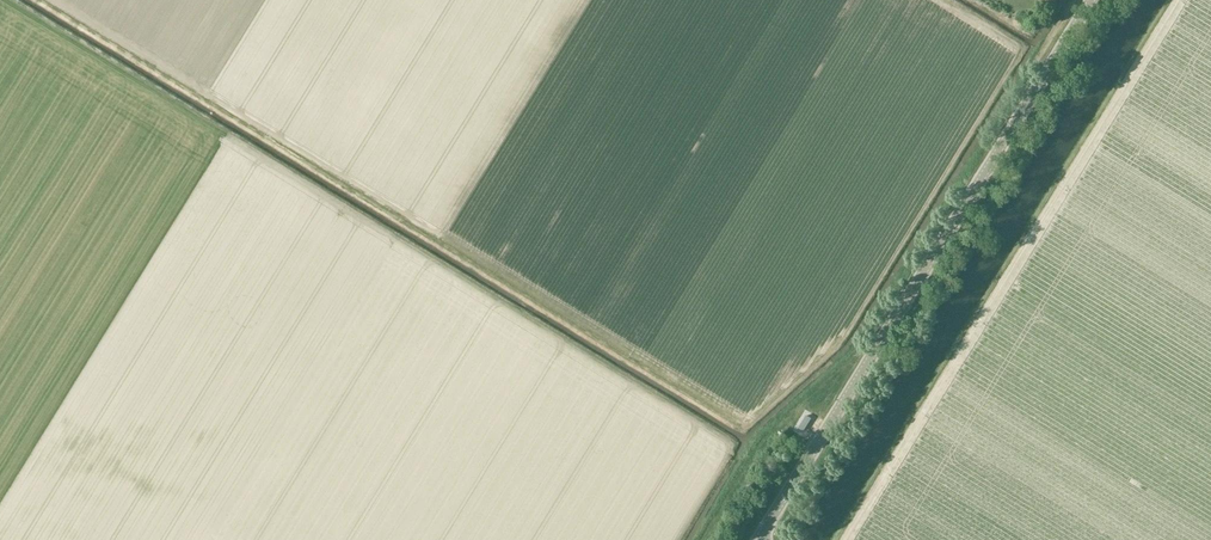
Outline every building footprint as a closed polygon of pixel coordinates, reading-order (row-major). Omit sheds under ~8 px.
[(810,419),(805,416),(797,428),(802,432),(810,419)]
